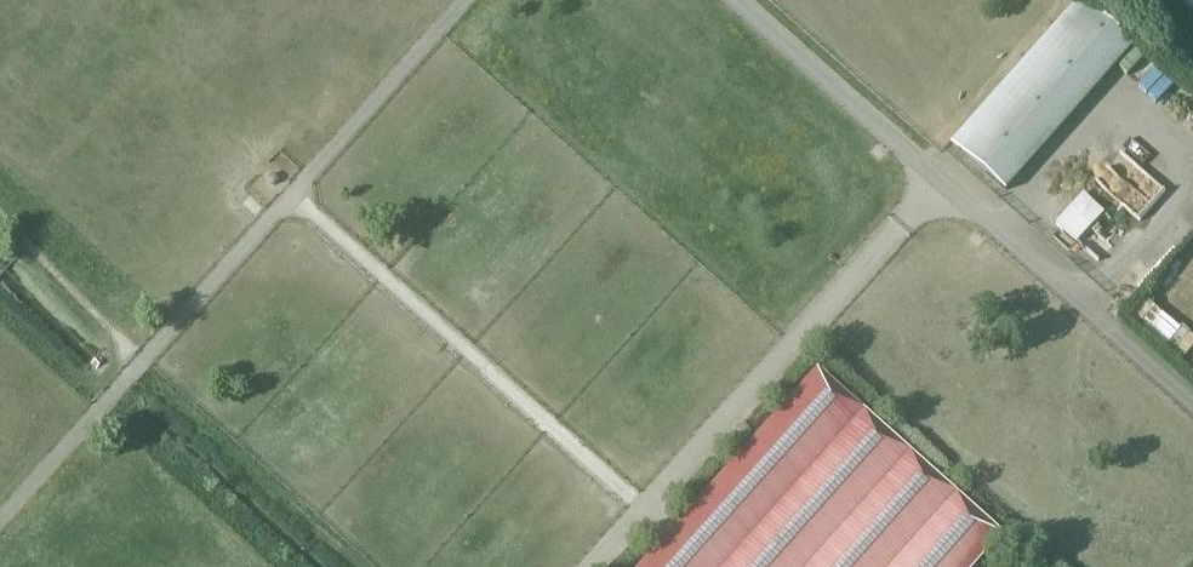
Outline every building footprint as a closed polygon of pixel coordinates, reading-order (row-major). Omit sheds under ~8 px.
[(1005,186),(1133,41),(1087,0),(1074,0),(952,139),(1005,186)] [(1097,172),(1084,182),(1105,208),(1118,198),(1097,172)] [(1082,240),(1108,209),(1084,189),(1058,220),(1082,240)] [(639,566),(974,566),(1004,534),(818,368),(639,566)]
